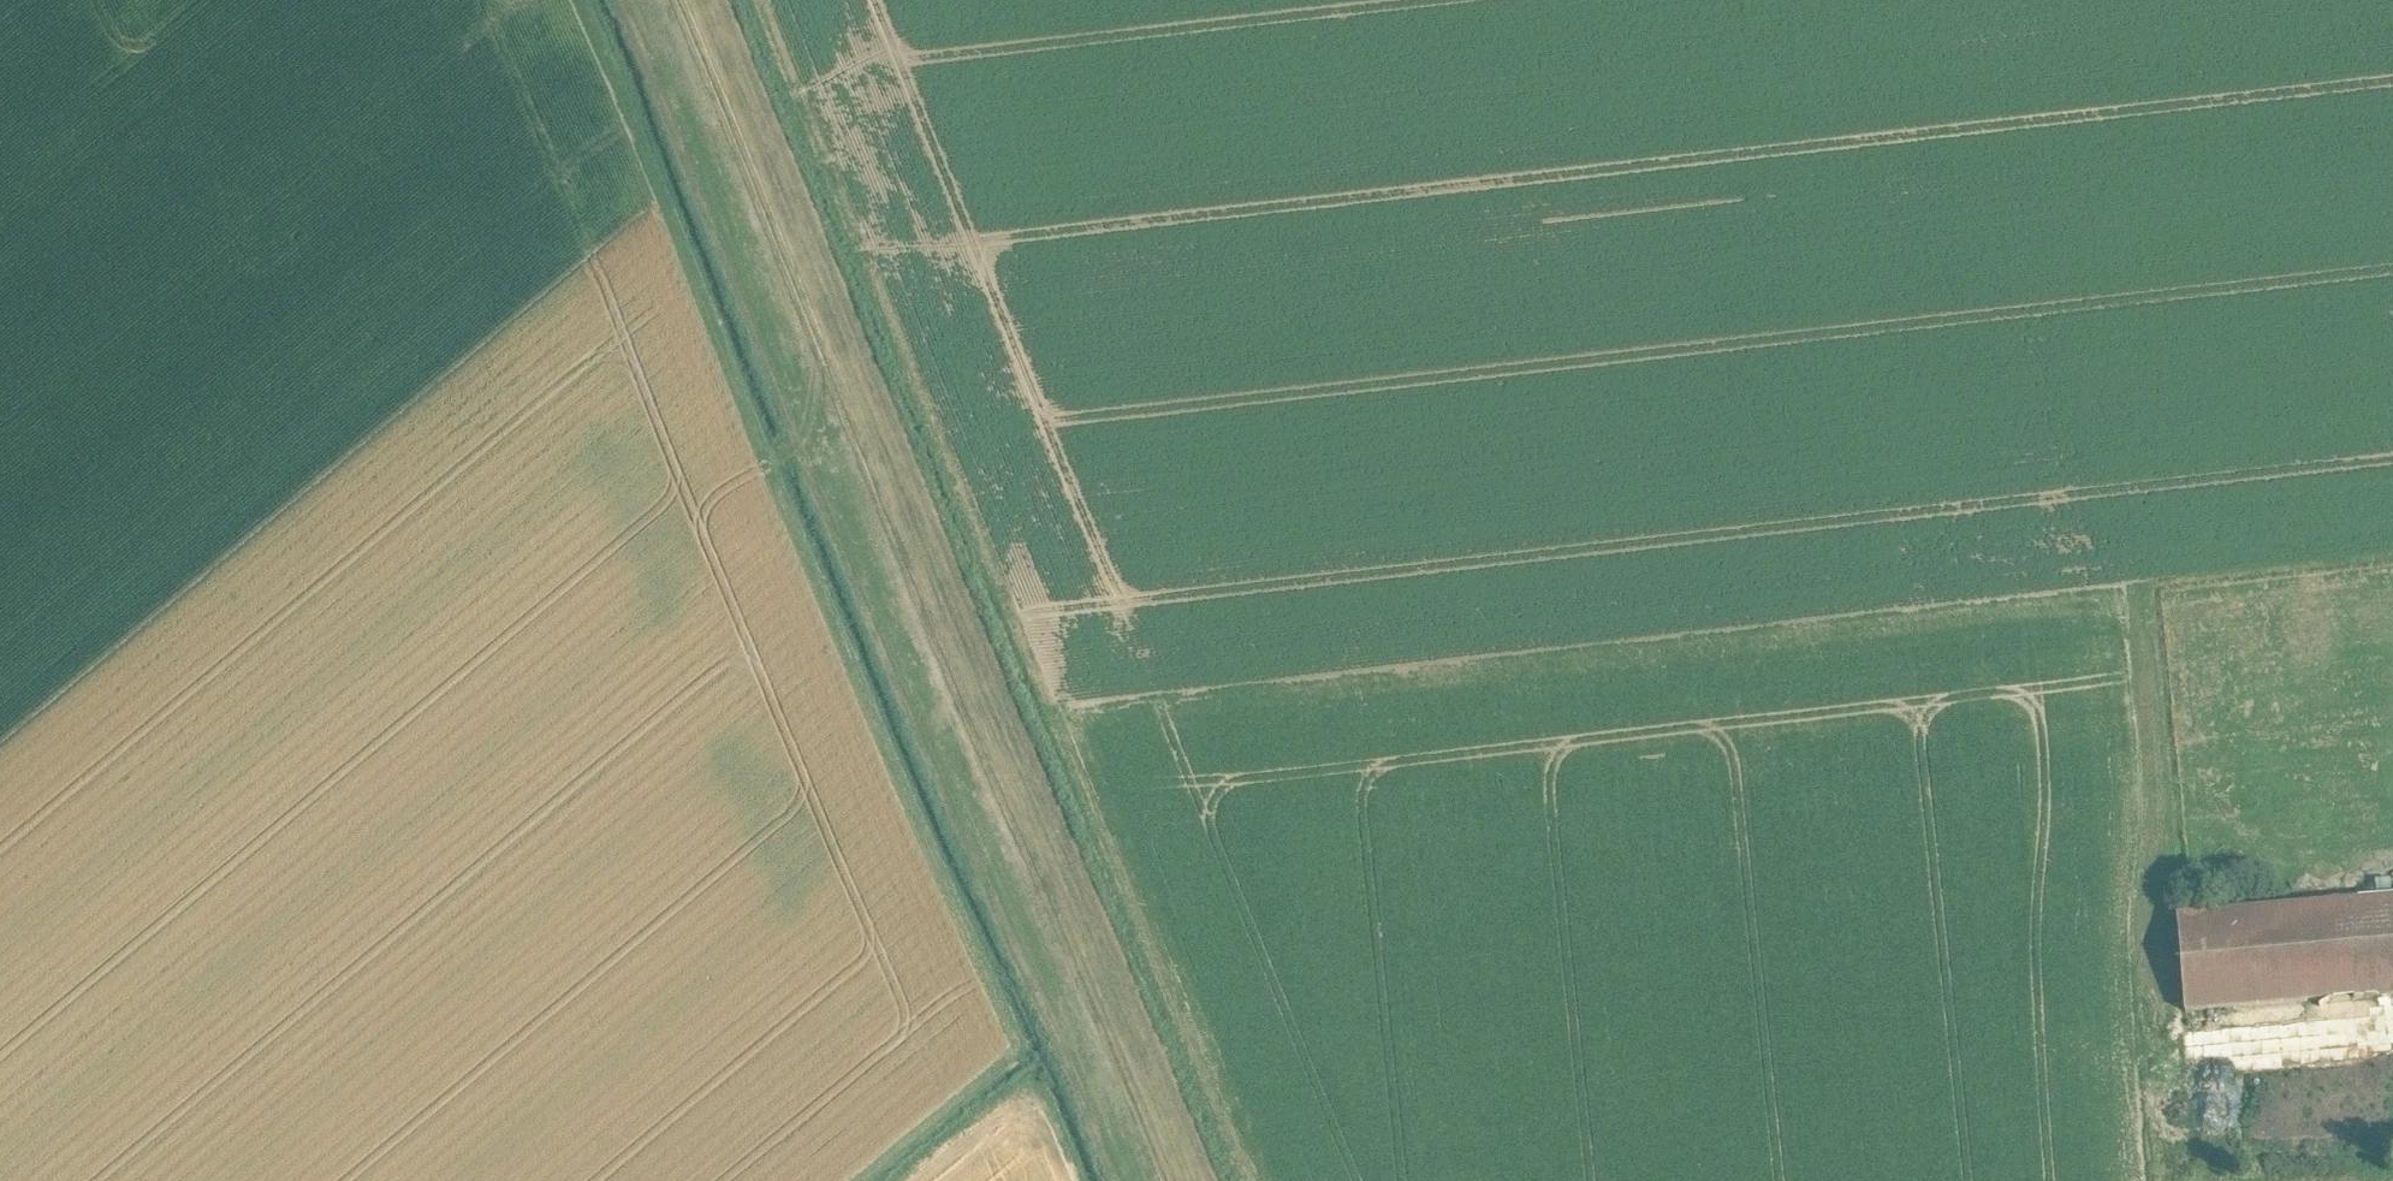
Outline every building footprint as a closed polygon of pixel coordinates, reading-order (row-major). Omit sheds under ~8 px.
[(2392,992),(2392,894),(2176,913),(2184,1010),(2392,992)] [(2313,1016),(2343,1012),(2342,1001),(2312,1005),(2313,1016)] [(2373,1042),(2386,1055),(2392,1047),(2392,1022),(2373,1042)] [(2270,1078),(2359,1078),(2359,1061),(2269,1061),(2270,1078)]
